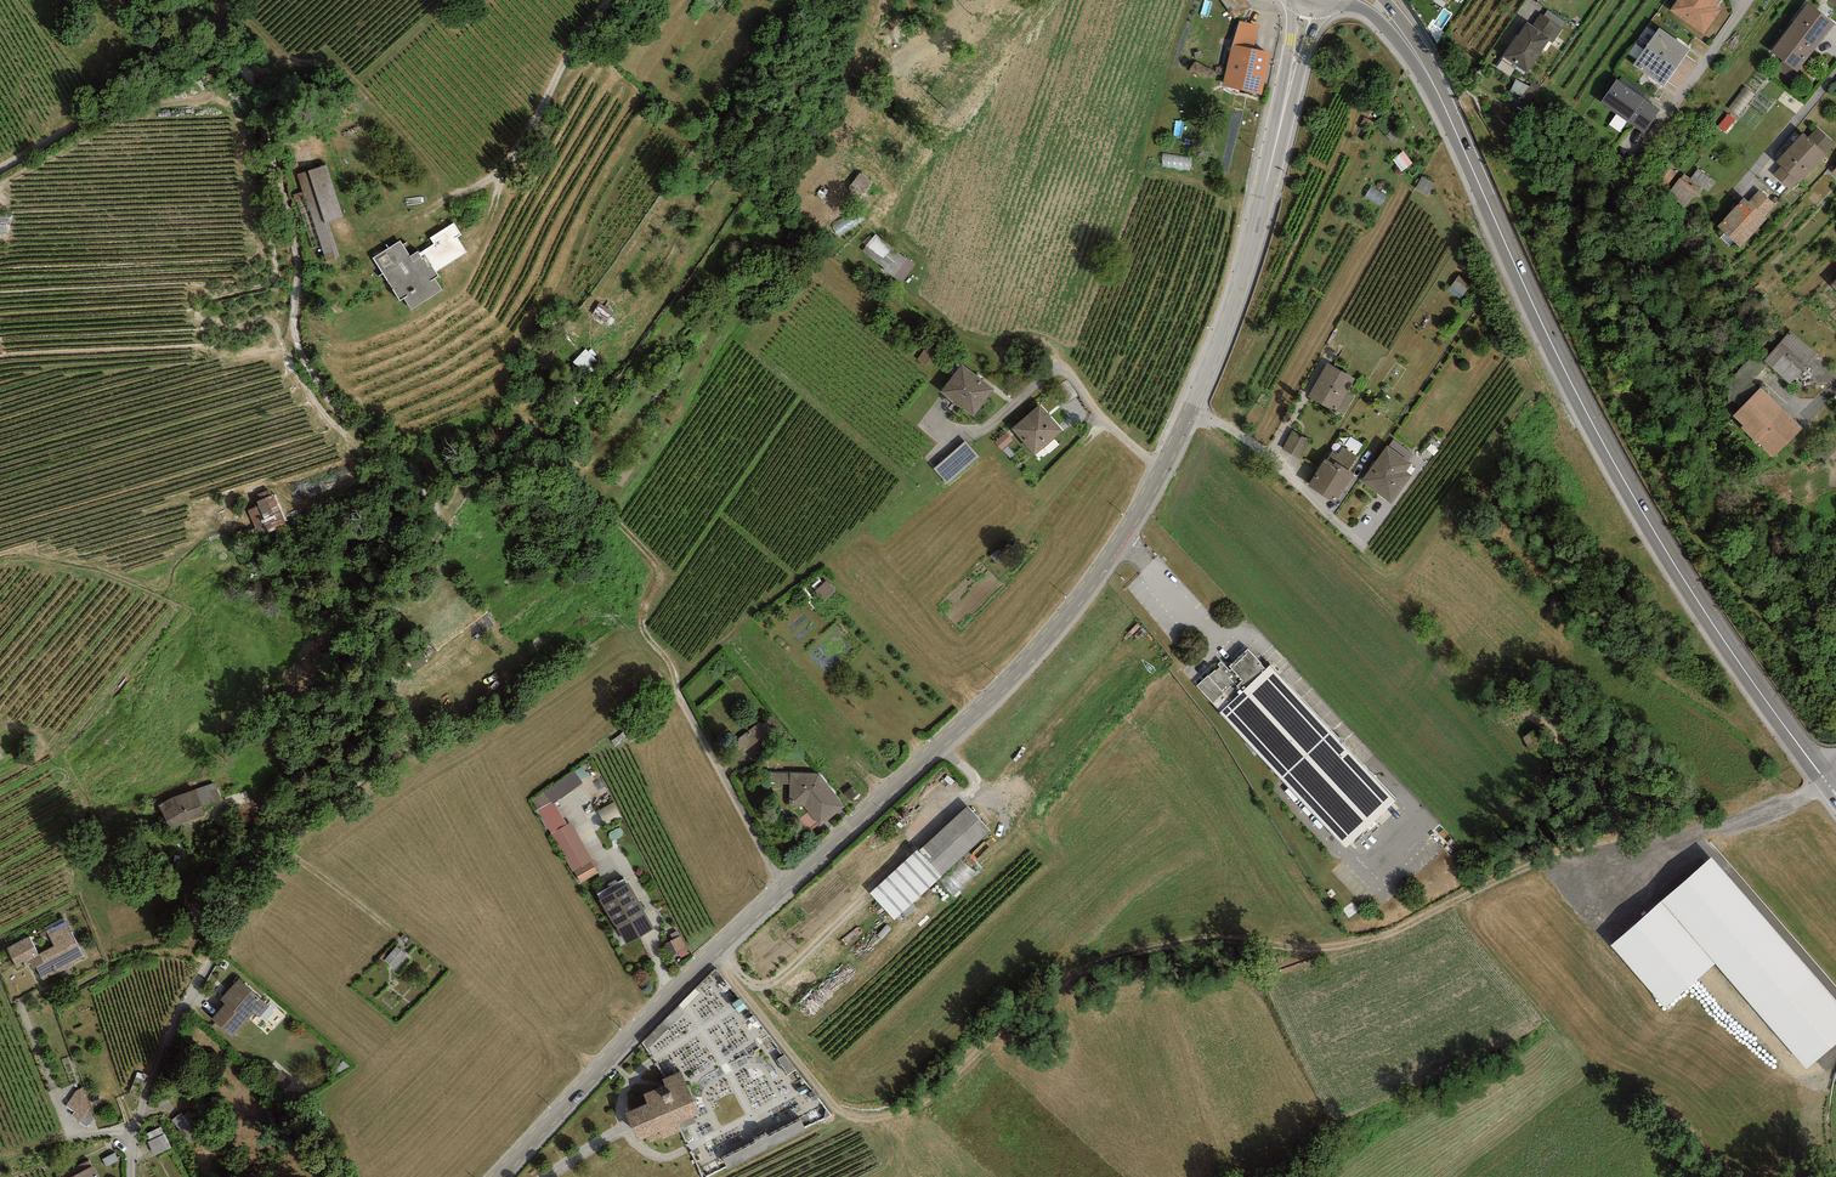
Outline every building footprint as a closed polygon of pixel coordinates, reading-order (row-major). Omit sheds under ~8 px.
[(1230,16),(1247,6),(1244,0),(1222,0),(1230,16)] [(1670,10),(1704,35),(1721,11),(1716,7),(1721,0),(1677,0),(1670,10)] [(1835,23),(1808,3),(1771,52),(1798,72),(1835,23)] [(1548,10),(1544,15),(1561,27),(1565,22),(1548,10)] [(1540,13),(1532,25),(1551,38),(1549,41),(1552,43),(1562,28),(1561,27),(1544,15),(1540,13)] [(1259,25),(1239,21),(1232,44),(1254,49),(1259,25)] [(1532,25),(1527,22),(1503,56),(1527,73),(1549,41),(1551,38),(1532,25)] [(1646,47),(1677,68),(1690,50),(1660,28),(1646,47)] [(1262,95),(1271,53),(1254,49),(1232,44),(1223,86),(1262,95)] [(1677,68),(1646,47),(1633,65),(1663,87),(1677,68)] [(1623,75),(1619,80),(1648,101),(1652,95),(1623,75)] [(1529,105),(1537,87),(1516,78),(1508,96),(1529,105)] [(1619,80),(1617,79),(1600,103),(1644,133),(1661,110),(1648,101),(1619,80)] [(1834,144),(1817,128),(1808,137),(1803,133),(1776,162),(1781,167),(1798,182),(1799,183),(1826,154),(1825,154),(1834,144)] [(1395,156),(1400,168),(1414,162),(1408,150),(1395,156)] [(1191,156),(1161,154),(1160,172),(1190,174),(1191,156)] [(327,166),(297,175),(325,264),(341,259),(329,223),(344,219),(327,166)] [(1798,182),(1781,167),(1773,175),(1790,190),(1798,182)] [(1658,183),(1669,191),(1681,176),(1670,168),(1658,183)] [(1699,168),(1690,179),(1701,187),(1708,193),(1717,182),(1699,168)] [(1690,179),(1683,173),(1681,176),(1669,191),(1667,194),(1685,208),(1701,187),(1690,179)] [(1386,198),(1370,189),(1364,199),(1381,208),(1386,198)] [(1760,190),(1749,202),(1765,217),(1776,205),(1760,190)] [(1749,202),(1744,197),(1717,226),(1740,248),(1767,219),(1765,217),(1749,202)] [(404,298),(411,309),(442,290),(435,279),(439,276),(436,271),(467,252),(458,237),(461,235),(454,223),(430,238),(434,244),(419,253),(418,252),(411,256),(401,241),(373,258),(400,301),(404,298)] [(862,250),(903,280),(916,263),(875,233),(862,250)] [(1471,284),(1458,276),(1451,287),(1463,295),(1471,284)] [(1817,354),(1791,330),(1763,361),(1790,384),(1817,354)] [(575,360),(589,372),(601,359),(586,347),(575,360)] [(1355,378),(1327,363),(1308,396),(1335,412),(1355,378)] [(962,365),(941,392),(972,416),(993,389),(962,365)] [(577,382),(566,391),(576,405),(588,396),(577,382)] [(1741,428),(1752,439),(1782,408),(1760,387),(1733,416),(1743,425),(1741,428)] [(1040,405),(1012,429),(1034,455),(1062,431),(1040,405)] [(1803,428),(1782,408),(1752,439),(1773,459),(1803,428)] [(1311,441),(1292,431),(1282,449),(1301,460),(1311,441)] [(1013,441),(1006,433),(995,442),(1002,450),(1013,441)] [(1343,442),(1356,451),(1362,443),(1348,433),(1343,442)] [(1393,440),(1389,446),(1409,461),(1413,454),(1393,440)] [(979,457),(966,441),(934,468),(948,484),(979,457)] [(1389,446),(1386,445),(1360,482),(1391,503),(1411,475),(1405,471),(1412,462),(1409,461),(1389,446)] [(1354,474),(1349,471),(1357,456),(1342,446),(1338,453),(1333,450),(1326,460),(1325,459),(1308,486),(1335,504),(1354,474)] [(274,497),(248,508),(259,536),(286,525),(274,497)] [(827,579),(816,589),(825,598),(836,588),(827,579)] [(1223,664),(1197,687),(1220,712),(1220,713),(1344,848),(1396,801),(1271,665),(1266,669),(1248,649),(1229,666),(1227,668),(1223,664)] [(773,710),(724,747),(743,771),(791,734),(773,710)] [(789,806),(804,806),(820,827),(846,807),(819,774),(790,773),(789,806)] [(216,783),(195,790),(201,807),(222,800),(216,783)] [(195,790),(159,804),(168,829),(204,815),(201,807),(195,790)] [(968,807),(919,851),(940,875),(990,831),(968,807)] [(570,824),(550,834),(578,884),(597,874),(570,824)] [(1439,843),(1422,856),(1427,862),(1444,850),(1439,843)] [(1611,945),(1665,1008),(1715,965),(1805,1069),(1835,1043),(1835,1002),(1711,857),(1611,945)] [(913,866),(777,986),(795,1005),(930,885),(913,866)] [(628,884),(600,900),(626,943),(653,928),(628,884)] [(29,937),(7,948),(17,968),(29,962),(33,969),(36,967),(43,981),(74,965),(73,963),(84,957),(66,921),(46,931),(54,947),(38,955),(29,937)] [(677,958),(690,951),(681,934),(669,941),(677,958)] [(406,953),(396,945),(383,960),(393,968),(406,953)] [(269,1007),(239,980),(221,1000),(226,1004),(212,1019),(233,1037),(254,1013),(259,1018),(269,1007)] [(681,1072),(663,1080),(665,1086),(644,1095),(647,1104),(625,1113),(638,1142),(648,1137),(650,1142),(661,1138),(662,1140),(681,1132),(678,1124),(699,1114),(681,1072)] [(72,1115),(88,1127),(93,1118),(84,1087),(77,1090),(66,1106),(75,1111),(72,1115)] [(164,1124),(147,1130),(155,1152),(171,1147),(164,1124)] [(728,1163),(752,1154),(749,1146),(725,1155),(728,1163)] [(71,1176),(99,1176),(94,1166),(71,1176)]
